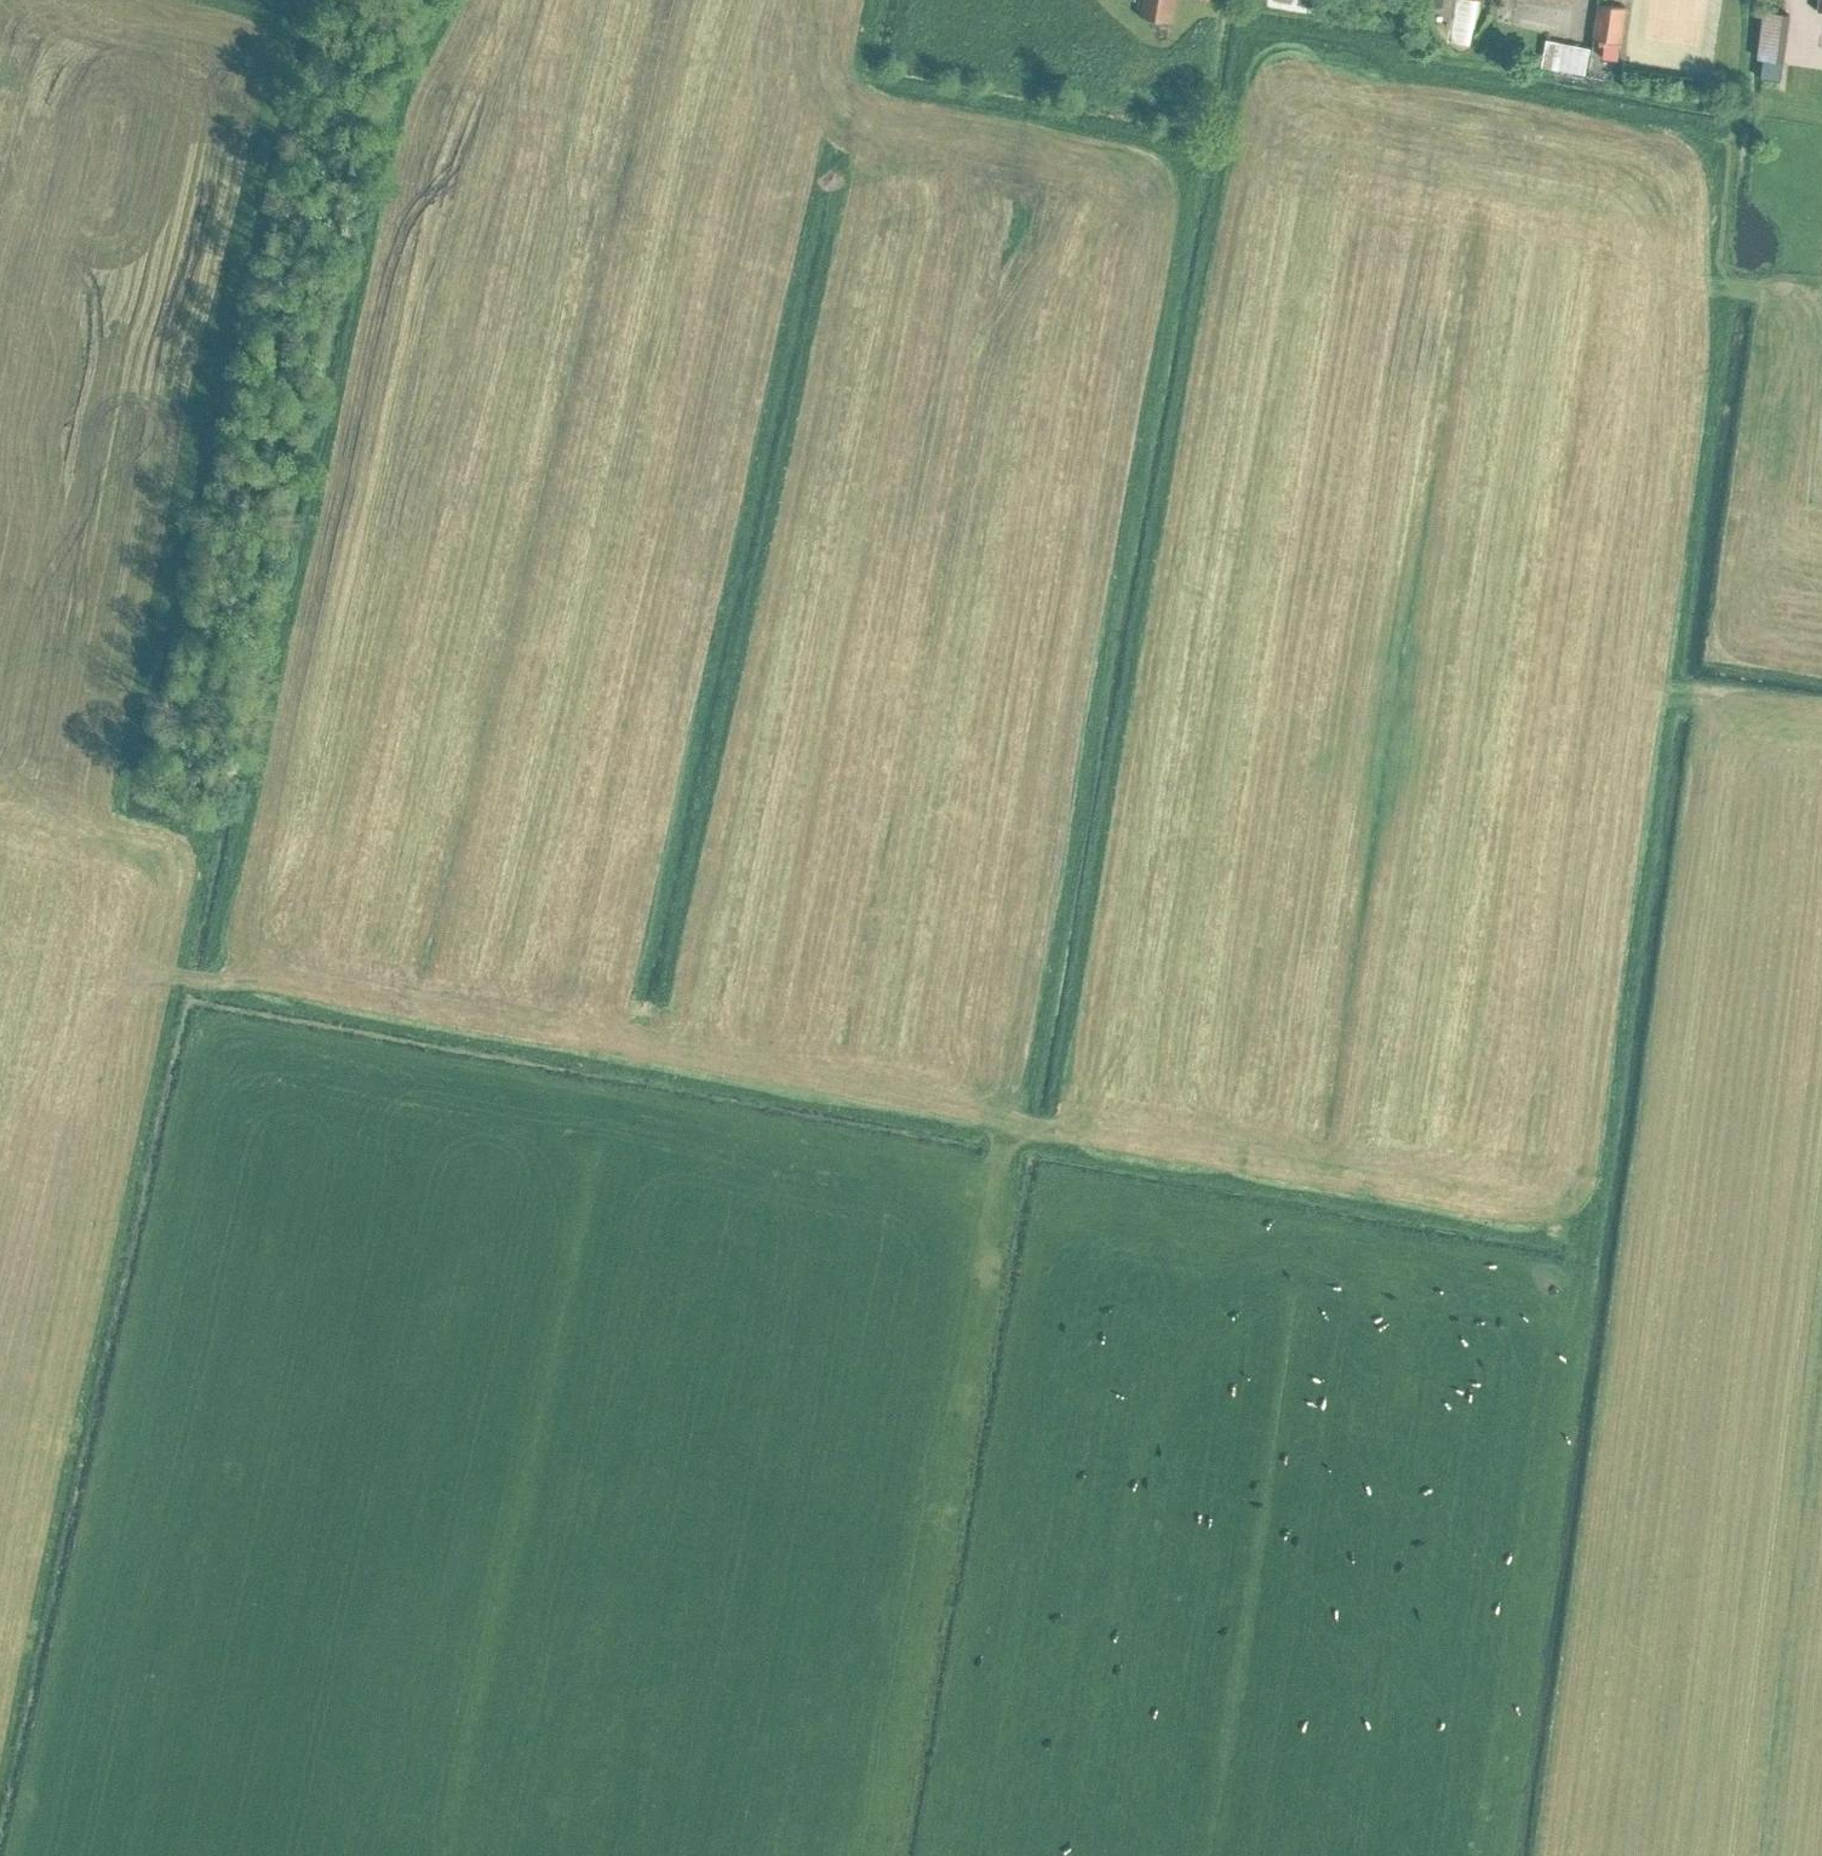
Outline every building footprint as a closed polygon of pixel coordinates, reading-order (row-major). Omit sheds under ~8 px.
[(1140,14),(1172,20),(1175,0),(1142,0),(1140,14)] [(1602,56),(1617,58),(1625,4),(1598,1),(1593,36),(1605,38),(1602,56)] [(1784,59),(1791,12),(1764,9),(1757,57),(1784,59)] [(1549,61),(1593,70),(1598,42),(1554,34),(1549,61)] [(1788,87),(1816,90),(1819,62),(1791,59),(1788,87)]
